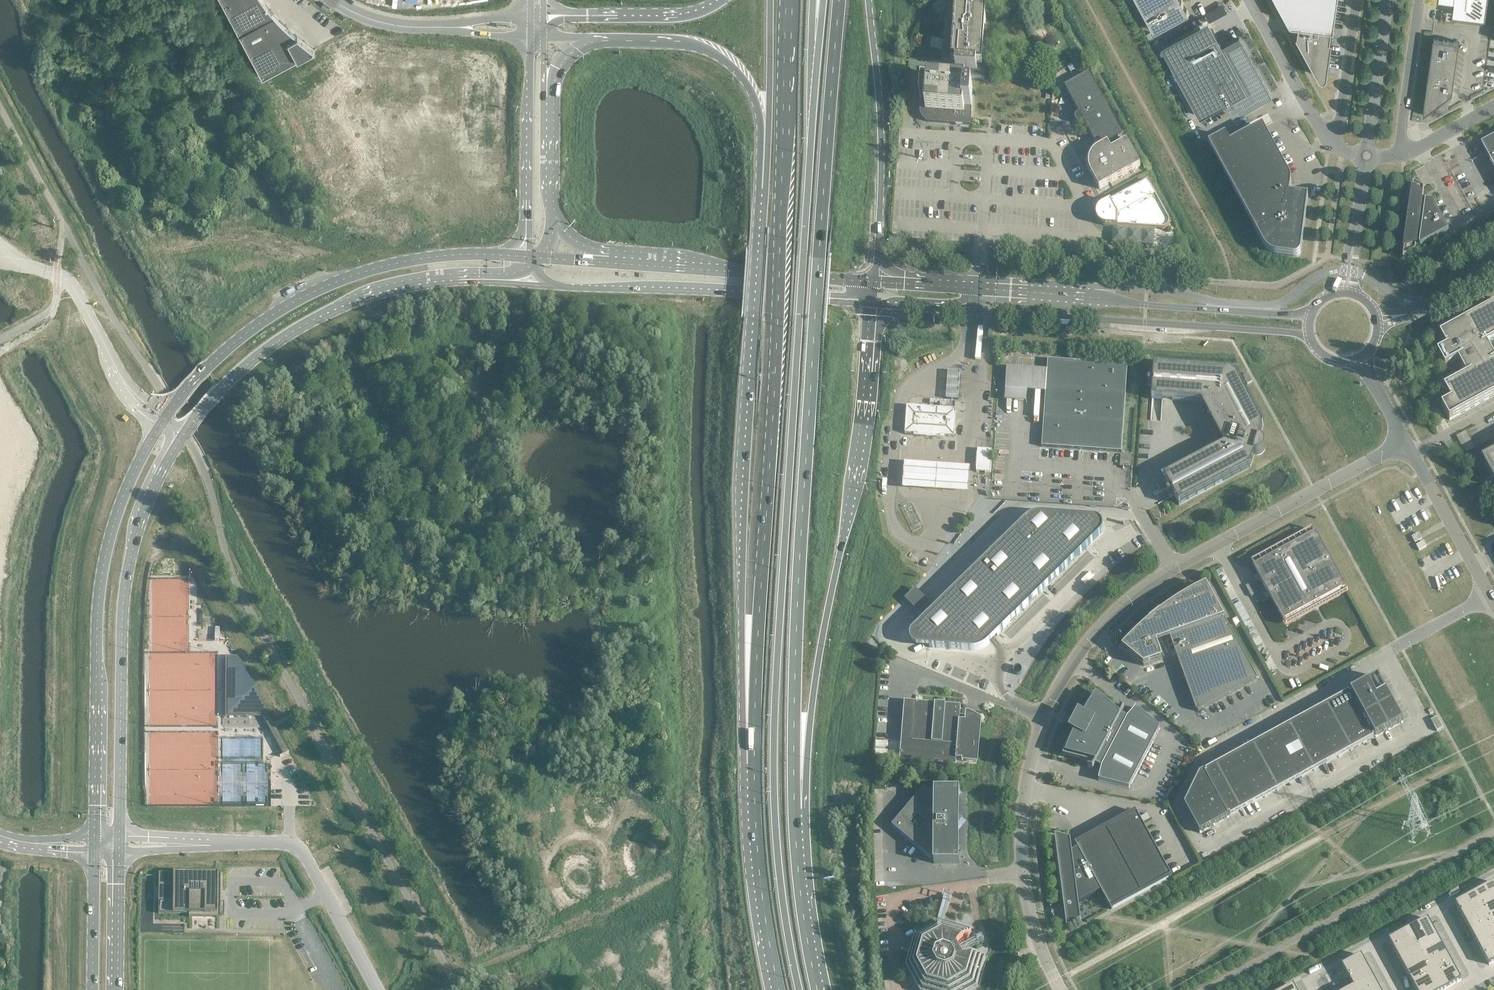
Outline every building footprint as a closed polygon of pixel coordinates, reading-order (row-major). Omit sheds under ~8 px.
[(224,5),(238,32),(272,14),(271,12),(267,8),(265,5),(262,0),(234,0),(224,5)] [(919,111),(920,112),(920,113),(920,114),(920,115),(921,116),(921,117),(922,118),(923,119),(924,120),(925,121),(926,121),(927,122),(928,122),(929,122),(930,122),(938,123),(971,125),(971,114),(971,112),(973,89),(969,89),(970,78),(984,79),(985,65),(982,65),(987,0),(948,0),(943,60),(943,63),(955,63),(955,67),(955,69),(962,70),(962,72),(930,70),(930,80),(927,80),(927,90),(922,90),(922,89),(921,89),(920,101),(921,101),(921,100),(926,100),(926,106),(920,105),(919,110),(919,111)] [(1154,32),(1189,13),(1184,4),(1182,0),(1137,0),(1154,32)] [(1319,75),(1320,76),(1321,77),(1322,77),(1324,77),(1325,77),(1325,76),(1326,76),(1327,75),(1327,74),(1332,38),(1330,38),(1331,33),(1332,28),(1333,28),(1333,27),(1334,27),(1334,26),(1337,0),(1278,0),(1290,21),(1290,22),(1291,22),(1292,22),(1295,23),(1298,23),(1298,28),(1297,33),(1296,33),(1319,75)] [(1454,1),(1454,3),(1453,13),(1452,13),(1452,15),(1485,19),(1488,0),(1447,0),(1454,1)] [(280,22),(272,14),(238,32),(248,50),(287,28),(282,24),(280,22)] [(1208,20),(1161,46),(1200,117),(1228,102),(1234,113),(1270,94),(1239,38),(1223,47),(1222,45),(1208,20)] [(294,35),(287,28),(248,50),(262,76),(301,55),(313,48),(310,47),(305,43),(300,39),(294,35)] [(1452,90),(1451,93),(1452,92),(1459,42),(1458,41),(1458,42),(1434,39),(1434,38),(1433,38),(1423,115),(1423,114),(1424,111),(1435,103),(1435,105),(1436,102),(1439,100),(1439,102),(1440,102),(1440,99),(1452,90)] [(1071,64),(1076,61),(1071,51),(1066,54),(1071,64)] [(1123,136),(1089,74),(1079,79),(1078,77),(1077,77),(1076,77),(1075,77),(1074,78),(1074,79),(1075,81),(1065,87),(1079,114),(1077,115),(1076,116),(1076,117),(1075,117),(1075,118),(1075,119),(1075,120),(1075,121),(1076,121),(1076,122),(1077,123),(1078,124),(1079,124),(1081,124),(1082,124),(1083,124),(1084,123),(1099,149),(1097,150),(1095,152),(1094,153),(1093,154),(1092,155),(1091,156),(1091,158),(1090,159),(1090,160),(1089,161),(1089,163),(1089,164),(1089,166),(1089,168),(1089,169),(1089,171),(1090,173),(1099,189),(1102,187),(1140,167),(1127,142),(1121,145),(1117,139),(1120,138),(1121,140),(1122,141),(1123,141),(1123,140),(1124,140),(1124,139),(1124,138),(1123,136)] [(1265,132),(1263,127),(1230,145),(1228,140),(1225,136),(1209,145),(1248,218),(1264,246),(1265,248),(1265,249),(1267,250),(1268,251),(1269,252),(1270,253),(1272,254),(1273,255),(1275,255),(1276,256),(1293,258),(1295,258),(1296,257),(1297,257),(1298,256),(1299,256),(1299,255),(1300,254),(1301,253),(1301,252),(1307,202),(1308,197),(1307,196),(1307,197),(1292,195),(1290,194),(1291,183),(1291,182),(1291,181),(1291,180),(1290,178),(1290,177),(1265,132)] [(1493,168),(1493,137),(1481,144),(1493,168)] [(1152,229),(1157,227),(1158,228),(1159,229),(1160,229),(1160,230),(1161,230),(1162,230),(1164,230),(1165,230),(1166,230),(1167,229),(1167,228),(1168,228),(1169,227),(1169,226),(1170,225),(1170,224),(1170,223),(1169,222),(1169,221),(1169,220),(1147,181),(1134,188),(1123,194),(1100,207),(1099,208),(1098,210),(1096,213),(1096,215),(1096,218),(1098,221),(1099,223),(1101,224),(1103,225),(1104,226),(1117,227),(1117,230),(1115,230),(1114,242),(1152,244),(1153,233),(1151,233),(1151,229),(1152,229)] [(1413,183),(1404,250),(1403,258),(1415,251),(1415,249),(1419,247),(1420,248),(1448,233),(1432,204),(1426,203),(1426,199),(1422,198),(1424,189),(1413,183)] [(1132,185),(1121,191),(1123,194),(1134,188),(1132,185)] [(1440,335),(1446,346),(1447,348),(1437,353),(1445,367),(1458,360),(1467,376),(1444,388),(1450,399),(1451,399),(1451,401),(1441,406),(1449,420),(1493,396),(1493,357),(1487,344),(1493,340),(1493,306),(1440,335)] [(1048,360),(1046,390),(1042,447),(1121,453),(1127,366),(1048,360)] [(1152,399),(1198,403),(1222,447),(1164,478),(1171,489),(1168,491),(1167,491),(1167,492),(1167,493),(1167,494),(1168,495),(1169,495),(1170,495),(1171,495),(1173,494),(1179,505),(1250,468),(1254,455),(1255,455),(1256,455),(1257,455),(1258,455),(1259,455),(1260,454),(1261,454),(1262,453),(1263,452),(1264,451),(1264,450),(1265,449),(1265,448),(1265,447),(1265,446),(1264,445),(1264,444),(1263,443),(1263,442),(1262,441),(1261,441),(1260,440),(1259,440),(1263,427),(1234,374),(1154,368),(1153,381),(1150,381),(1149,381),(1148,382),(1148,383),(1148,384),(1148,385),(1149,385),(1149,386),(1150,386),(1153,386),(1152,399)] [(960,372),(948,371),(946,398),(959,399),(960,372)] [(1248,374),(1243,377),(1247,385),(1252,382),(1248,374)] [(907,407),(905,434),(954,437),(956,410),(907,407)] [(1472,451),(1463,434),(1454,439),(1463,456),(1472,451)] [(978,449),(976,471),(983,471),(991,472),(992,450),(984,449),(978,449)] [(1493,483),(1493,454),(1481,460),(1493,483)] [(1120,455),(1120,466),(1131,467),(1132,456),(1120,455)] [(972,465),(905,461),(903,487),(970,492),(972,465)] [(923,617),(925,619),(912,632),(913,631),(929,648),(928,648),(972,651),(975,651),(978,650),(981,649),(984,648),(986,646),(988,644),(1100,535),(1101,534),(1102,532),(1103,530),(1103,529),(1103,527),(1103,526),(1103,524),(1102,523),(1101,521),(1099,520),(1097,519),(1095,518),(1043,514),(1039,515),(1035,515),(1032,516),(1029,518),(1027,519),(1025,521),(935,609),(933,607),(923,617)] [(1251,563),(1260,579),(1286,627),(1348,593),(1313,529),(1251,563)] [(1422,539),(1419,533),(1411,537),(1415,543),(1422,539)] [(1404,552),(1407,557),(1414,553),(1413,551),(1411,548),(1404,552)] [(1167,609),(1161,613),(1158,615),(1152,620),(1148,623),(1142,628),(1137,633),(1132,638),(1127,643),(1122,648),(1144,666),(1163,660),(1157,643),(1170,638),(1185,681),(1241,650),(1206,586),(1200,588),(1195,591),(1189,595),(1183,598),(1177,601),(1172,605),(1167,609)] [(1258,680),(1241,650),(1185,681),(1196,710),(1198,712),(1258,680)] [(225,657),(225,675),(227,675),(227,680),(232,680),(232,704),(227,704),(227,715),(262,715),(262,718),(270,717),(237,657),(236,657),(236,659),(225,659),(225,657)] [(1339,701),(1328,707),(1327,705),(1326,706),(1327,707),(1315,714),(1314,712),(1315,714),(1303,720),(1302,719),(1303,721),(1291,727),(1290,725),(1289,726),(1290,727),(1278,734),(1277,732),(1278,734),(1266,741),(1265,739),(1266,741),(1254,747),(1253,746),(1252,746),(1253,748),(1242,754),(1241,752),(1240,753),(1241,754),(1229,761),(1228,759),(1229,761),(1217,767),(1216,766),(1216,768),(1205,774),(1204,772),(1200,775),(1185,806),(1187,810),(1188,809),(1190,813),(1189,814),(1191,814),(1195,823),(1194,823),(1195,824),(1196,823),(1201,832),(1199,833),(1200,833),(1228,818),(1227,816),(1239,809),(1240,811),(1241,811),(1240,809),(1252,803),(1252,804),(1253,804),(1252,802),(1264,796),(1265,798),(1265,797),(1264,796),(1276,789),(1277,791),(1278,791),(1277,789),(1288,783),(1289,784),(1290,784),(1289,782),(1301,776),(1302,778),(1302,777),(1301,776),(1313,769),(1314,771),(1313,769),(1325,762),(1326,764),(1327,764),(1326,762),(1338,756),(1339,757),(1338,755),(1350,749),(1351,751),(1351,750),(1350,749),(1362,742),(1363,744),(1364,744),(1363,742),(1374,736),(1375,737),(1403,722),(1402,722),(1401,723),(1393,708),(1395,708),(1394,707),(1393,708),(1385,694),(1386,693),(1386,692),(1384,693),(1377,679),(1378,678),(1378,677),(1351,692),(1352,694),(1340,700),(1339,699),(1338,699),(1339,701)] [(1083,713),(1086,715),(1084,719),(1080,717),(1080,715),(1072,731),(1073,730),(1077,732),(1075,736),(1072,734),(1067,745),(1063,759),(1089,766),(1088,769),(1093,770),(1096,765),(1102,768),(1099,781),(1129,788),(1160,729),(1136,708),(1128,718),(1122,715),(1124,710),(1121,706),(1119,709),(1098,691),(1089,703),(1083,713)] [(962,761),(962,762),(963,762),(963,761),(976,762),(980,723),(966,722),(966,721),(966,722),(960,722),(961,706),(915,703),(912,742),(902,742),(901,762),(956,766),(956,761),(962,761)] [(1437,717),(1431,721),(1436,731),(1443,728),(1437,717)] [(931,859),(934,855),(934,864),(959,864),(960,825),(963,821),(960,818),(961,792),(936,791),(935,798),(925,788),(892,827),(931,859)] [(1101,892),(1111,910),(1112,909),(1170,877),(1171,877),(1137,813),(1135,814),(1077,845),(1076,846),(1078,850),(1072,853),(1070,840),(1055,836),(1064,904),(1062,904),(1063,911),(1062,911),(1062,912),(1065,911),(1067,927),(1081,919),(1079,904),(1101,892)] [(217,883),(217,873),(158,873),(158,885),(159,885),(159,901),(158,901),(158,914),(188,914),(188,918),(192,918),(192,916),(216,917),(216,918),(220,918),(220,914),(224,914),(224,907),(220,907),(220,883),(217,883)] [(1455,904),(1489,965),(1493,962),(1493,883),(1455,904)] [(944,919),(950,901),(952,895),(945,893),(943,899),(944,899),(938,917),(944,919)] [(1389,940),(1416,989),(1443,989),(1461,980),(1427,919),(1389,940)] [(942,922),(915,937),(906,967),(919,989),(972,989),(977,987),(986,958),(985,957),(964,959),(958,949),(972,932),(971,931),(942,922)] [(975,944),(977,948),(985,944),(982,940),(975,944)] [(1348,989),(1380,989),(1361,955),(1342,966),(1354,987),(1348,989)]
